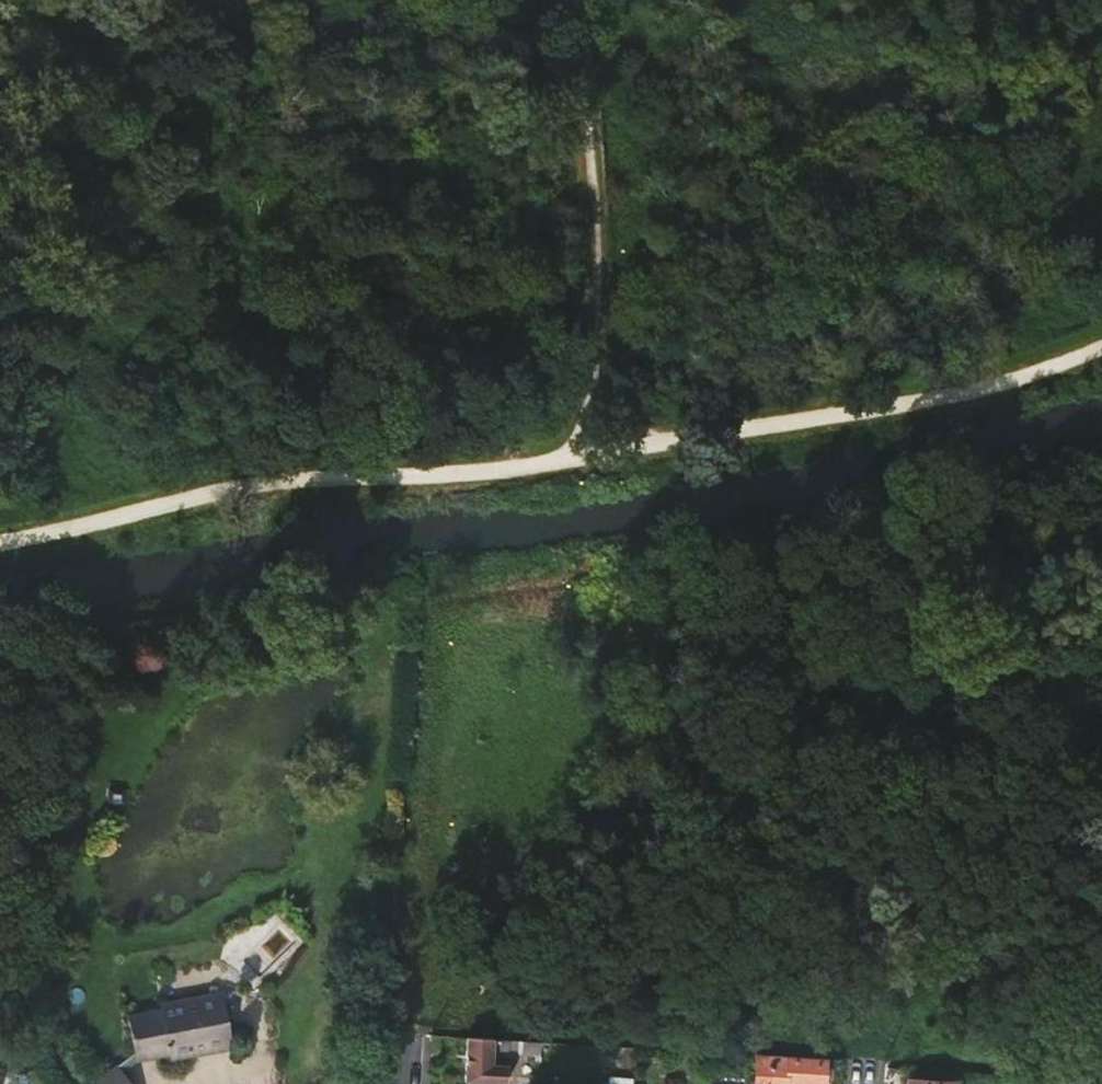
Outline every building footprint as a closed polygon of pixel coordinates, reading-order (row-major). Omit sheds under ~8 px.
[(123,787),(105,784),(103,800),(120,802),(123,787)] [(134,1054),(137,1064),(168,1058),(171,1064),(234,1052),(222,993),(159,1004),(159,1011),(126,1017),(134,1054)] [(541,1043),(469,1038),(466,1082),(494,1083),(507,1083),(508,1068),(491,1066),(492,1053),(541,1056),(541,1043)] [(125,1073),(137,1064),(134,1054),(119,1065),(125,1073)] [(787,1081),(824,1083),(824,1080),(827,1080),(830,1077),(832,1066),(829,1063),(826,1064),(826,1059),(767,1056),(766,1083),(787,1083),(787,1081)] [(119,1065),(93,1083),(132,1083),(125,1073),(119,1065)]
